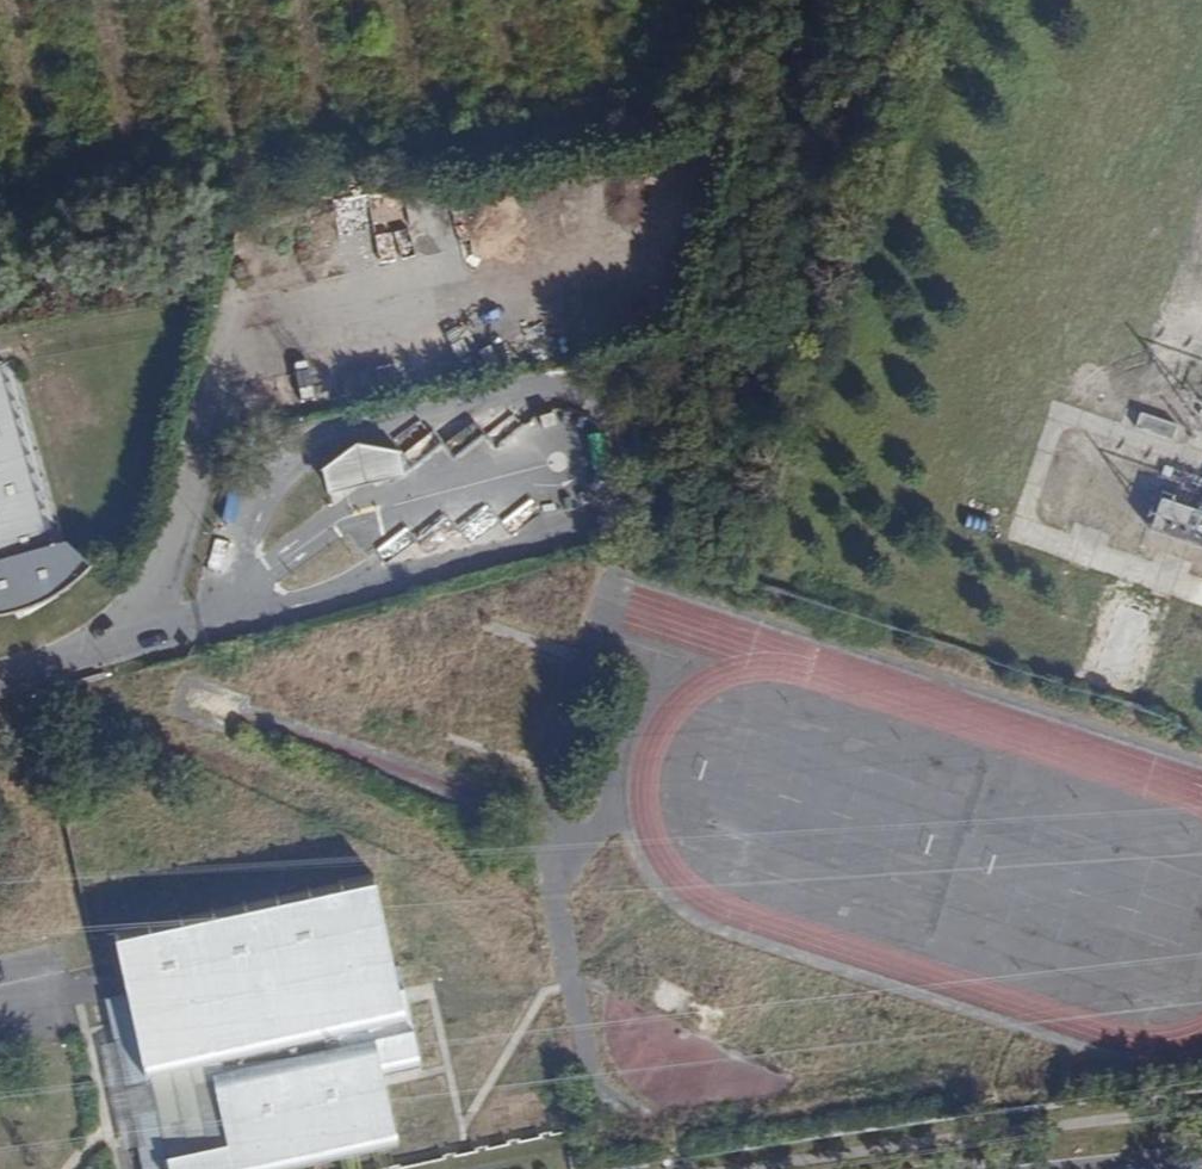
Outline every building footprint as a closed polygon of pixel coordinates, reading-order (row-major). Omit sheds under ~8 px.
[(6,360),(0,362),(0,611),(22,608),(62,588),(92,563),(65,539),(58,541),(6,360)] [(1179,423),(1141,411),(1135,427),(1173,439),(1179,423)] [(355,444),(322,468),(326,486),(360,462),(382,467),(399,453),(355,444)] [(1146,531),(1201,549),(1201,508),(1158,494),(1146,531)] [(398,1144),(383,1076),(421,1068),(399,966),(393,967),(373,876),(113,932),(127,994),(105,999),(125,1091),(152,1085),(158,1110),(131,1117),(142,1168),(287,1168),(398,1144)]
